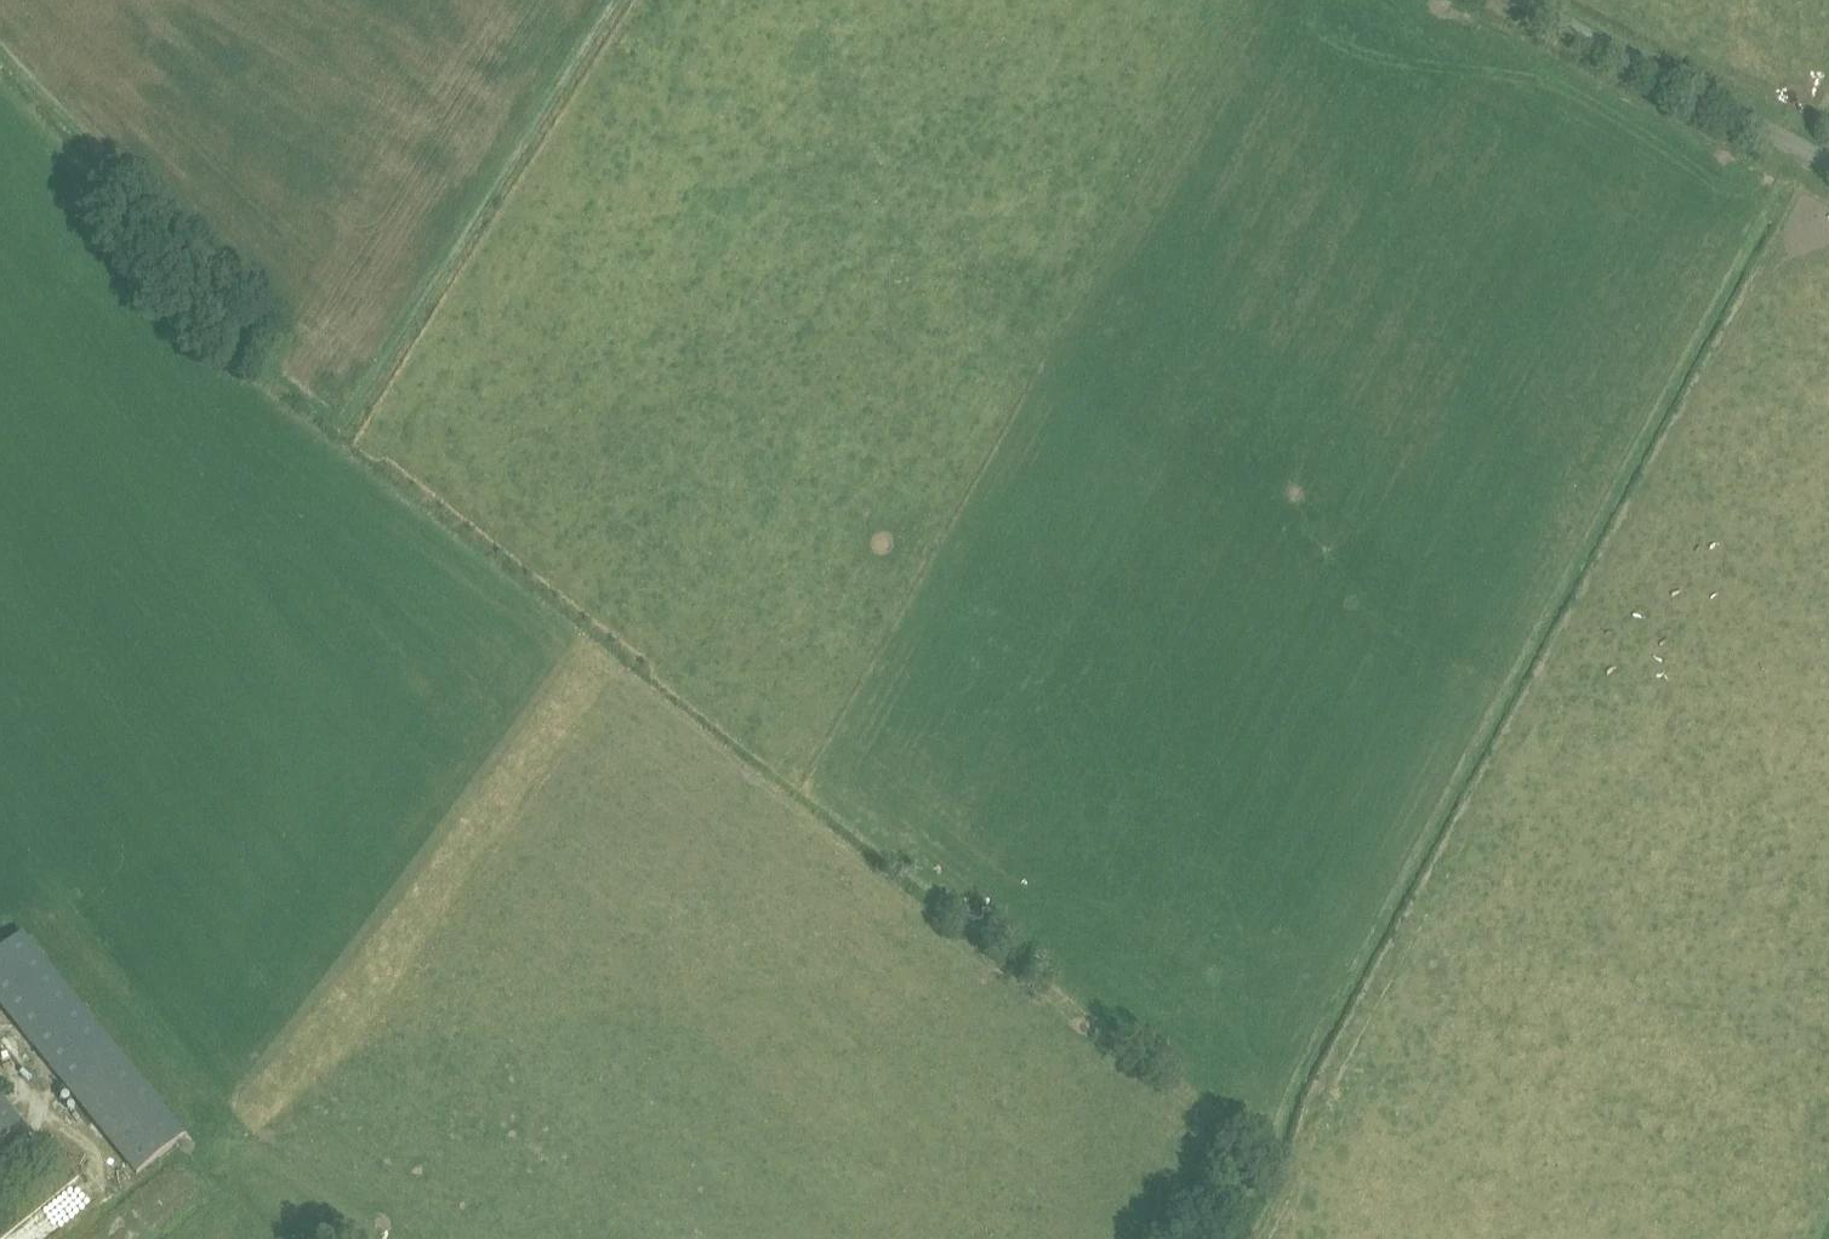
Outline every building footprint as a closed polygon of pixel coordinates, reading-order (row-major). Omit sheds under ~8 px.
[(0,971),(0,1004),(120,1150),(171,1109),(32,945),(0,971)] [(23,1124),(0,1095),(0,1143),(23,1124)]
